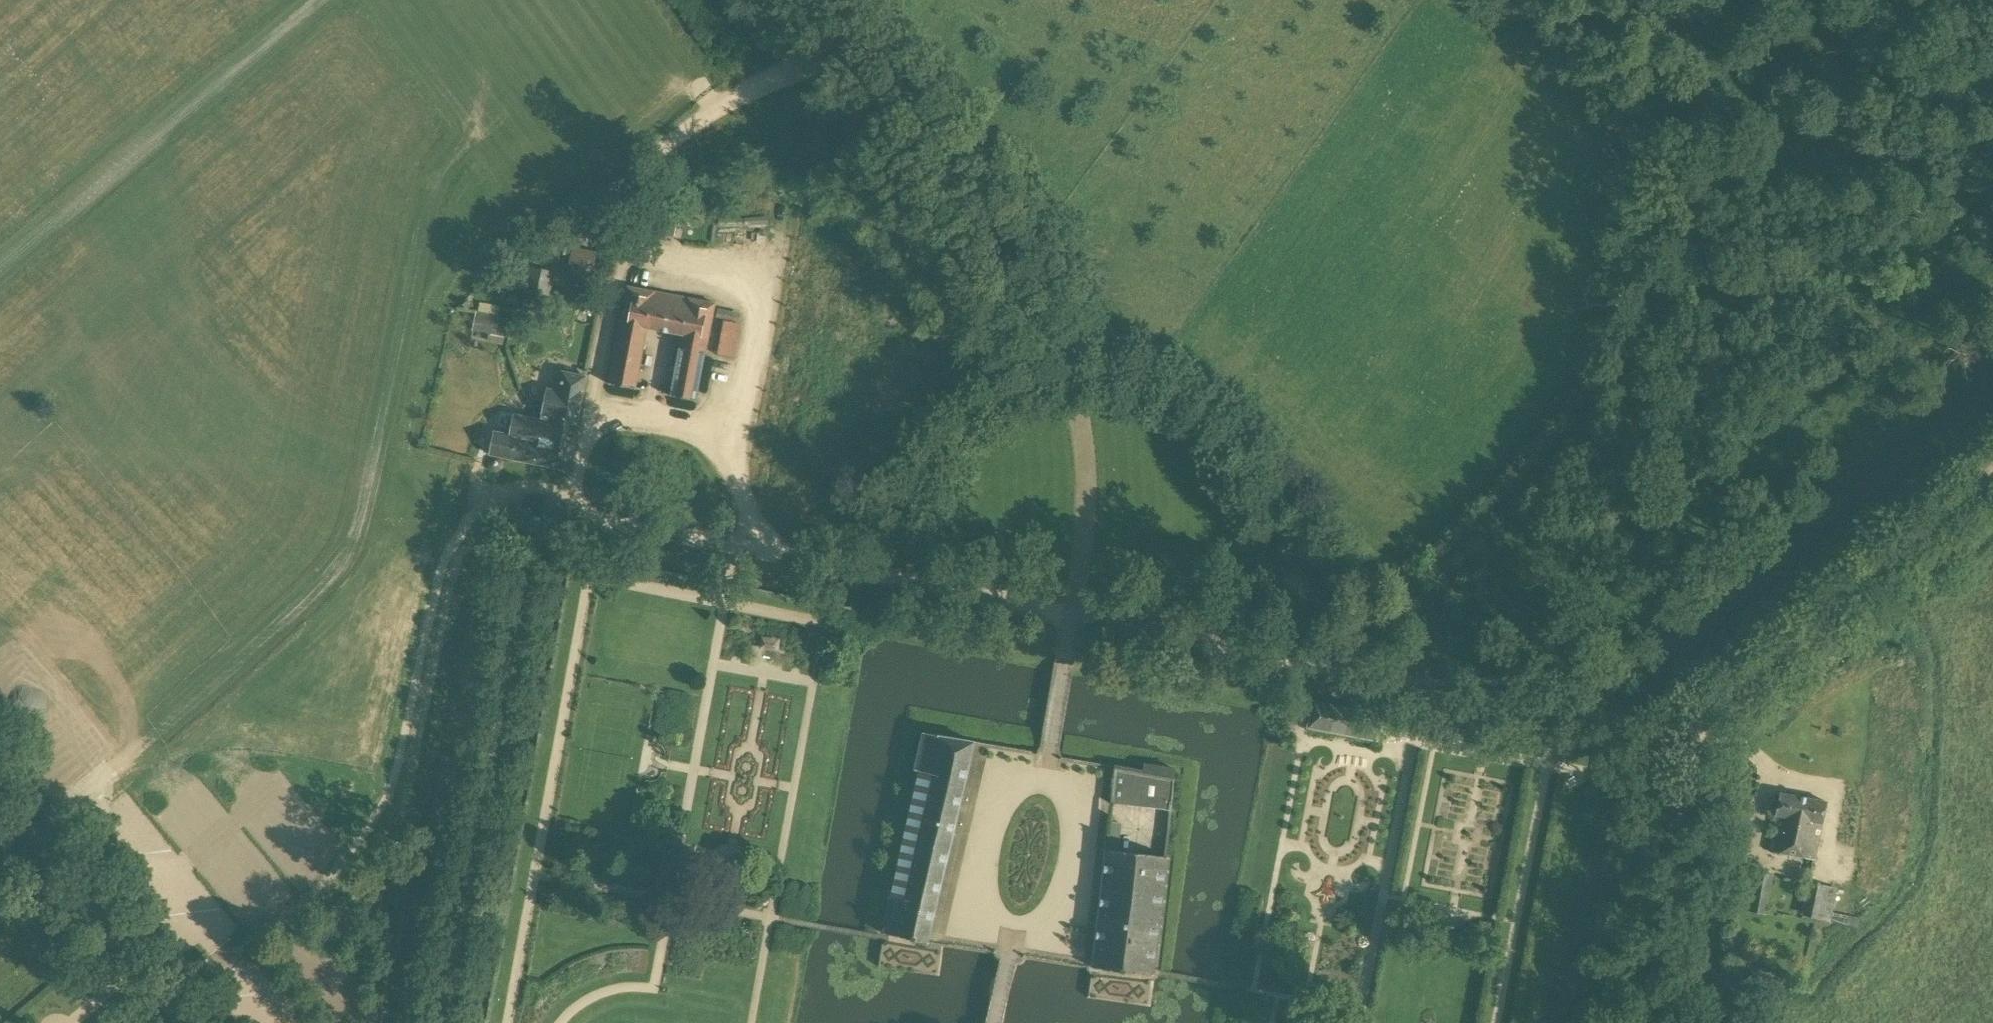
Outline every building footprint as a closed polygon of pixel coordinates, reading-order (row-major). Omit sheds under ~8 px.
[(655,214),(651,230),(675,237),(679,220),(655,214)] [(530,267),(523,298),(546,303),(552,272),(530,267)] [(696,401),(712,318),(715,304),(628,287),(610,384),(636,389),(647,329),(682,335),(670,396),(696,401)] [(488,313),(484,332),(489,333),(487,340),(502,343),(503,336),(506,336),(510,318),(498,315),(488,313)] [(736,359),(745,324),(726,319),(717,354),(736,359)] [(542,420),(538,419),(529,462),(568,470),(586,376),(563,372),(559,391),(548,389),(542,420)] [(529,462),(538,419),(514,414),(510,434),(495,431),(490,455),(529,462)] [(1294,696),(1292,705),(1311,709),(1308,728),(1377,741),(1382,713),(1294,696)] [(884,933),(927,942),(974,741),(924,732),(915,770),(933,775),(905,899),(890,896),(884,933)] [(1114,768),(1110,802),(1172,810),(1174,779),(1117,768),(1173,778),(1174,767),(1144,762),(1142,768),(1115,764),(1114,768)] [(1771,849),(1815,858),(1826,801),(1782,792),(1771,849)] [(1154,974),(1167,858),(1105,851),(1092,967),(1154,974)] [(1736,907),(1767,913),(1774,875),(1743,869),(1736,907)] [(1810,881),(1802,915),(1831,920),(1838,887),(1810,881)]
